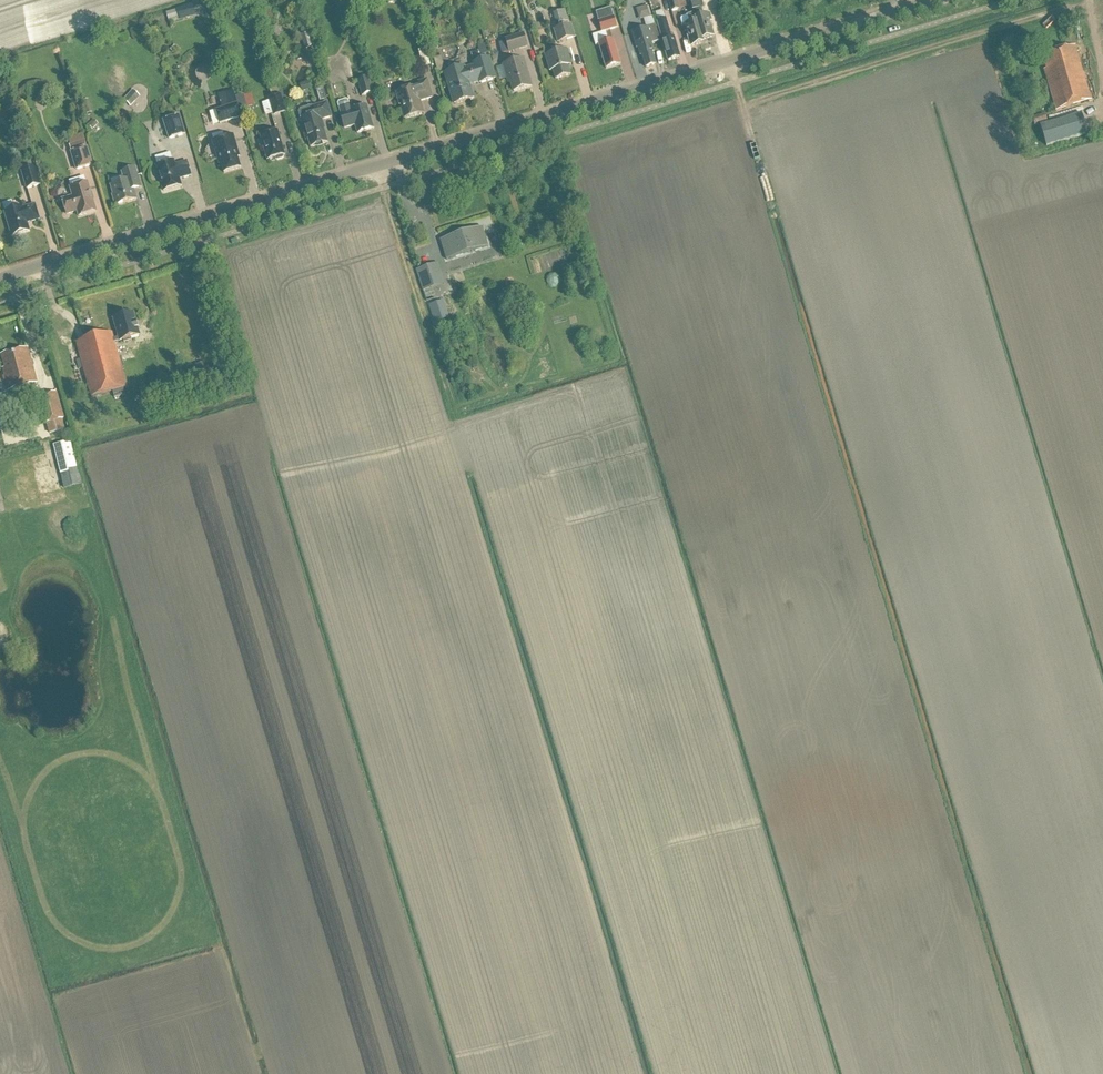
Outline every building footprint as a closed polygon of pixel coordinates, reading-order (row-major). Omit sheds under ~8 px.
[(679,11),(676,0),(668,0),(672,13),(679,11)] [(192,7),(192,6),(177,11),(181,23),(196,18),(196,17),(194,11),(192,7)] [(643,21),(649,19),(646,8),(640,9),(643,21)] [(596,14),(599,23),(602,34),(617,29),(611,9),(596,14)] [(694,12),(703,45),(704,45),(703,42),(715,38),(710,23),(712,23),(710,16),(704,17),(702,10),(694,12)] [(553,15),(556,26),(569,22),(566,11),(553,15)] [(703,45),(694,12),(693,12),(694,15),(682,19),(681,21),(684,34),(686,33),(691,48),(703,45)] [(657,23),(660,32),(663,43),(662,43),(668,63),(680,59),(675,39),(671,41),(665,21),(657,23)] [(572,25),(554,30),(558,44),(576,39),(572,25)] [(636,49),(638,48),(641,57),(642,57),(646,69),(656,66),(652,54),(654,53),(651,44),(659,42),(655,28),(632,35),(636,49)] [(303,42),(306,50),(313,47),(309,34),(299,37),(301,43),(303,42)] [(509,53),(527,48),(524,36),(506,42),(509,53)] [(599,45),(606,70),(620,66),(613,41),(599,45)] [(486,45),(478,47),(481,58),(489,55),(486,45)] [(1091,102),(1075,47),(1042,57),(1046,71),(1044,71),(1056,113),(1091,102)] [(559,53),(558,51),(552,52),(553,55),(545,57),(550,73),(553,72),(556,81),(570,76),(568,67),(571,66),(567,51),(559,53)] [(471,55),(473,62),(480,60),(479,54),(471,55)] [(442,58),(434,60),(438,74),(446,71),(442,58)] [(494,81),(488,60),(475,64),(476,68),(464,71),(463,69),(446,74),(455,106),(473,101),(468,86),(480,82),(481,85),(494,81)] [(531,88),(523,61),(504,67),(509,84),(511,84),(514,93),(531,88)] [(214,65),(210,73),(218,77),(222,69),(215,65),(214,65)] [(368,79),(357,83),(362,99),(373,95),(368,79)] [(433,99),(428,81),(418,84),(420,88),(417,89),(416,88),(396,94),(404,121),(424,115),(421,103),(433,99)] [(278,90),(270,92),(272,99),(280,97),(278,90)] [(132,91),(123,101),(130,108),(140,98),(132,91)] [(222,111),(216,112),(220,125),(241,119),(237,106),(233,92),(218,96),(222,111)] [(41,93),(36,104),(45,108),(51,97),(41,93)] [(240,114),(248,111),(244,96),(235,99),(240,114)] [(274,117),(286,114),(281,97),(280,97),(272,99),(269,100),(274,117)] [(88,101),(80,103),(84,117),(92,115),(88,101)] [(338,106),(341,116),(345,130),(355,127),(358,135),(374,130),(367,107),(352,112),(349,102),(346,101),(339,103),(338,106)] [(299,114),(301,120),(298,121),(300,128),(302,127),(306,141),(308,141),(311,149),(328,144),(321,121),(332,118),(327,104),(314,109),(312,107),(300,111),(299,114)] [(1047,148),(1087,136),(1080,115),(1040,128),(1047,148)] [(1034,127),(1047,123),(1045,116),(1032,120),(1034,127)] [(164,122),(169,141),(186,136),(180,117),(164,122)] [(95,121),(88,127),(92,132),(99,125),(95,121)] [(285,157),(278,133),(261,138),(268,162),(275,159),(275,161),(277,162),(283,160),(284,158),(284,157),(285,157)] [(239,154),(233,137),(213,143),(219,166),(222,165),(224,175),(241,170),(238,159),(237,160),(236,155),(239,154)] [(71,146),(73,154),(72,154),(77,171),(93,166),(85,142),(71,146)] [(175,166),(174,162),(156,167),(164,193),(182,187),(180,180),(191,177),(187,163),(175,166)] [(27,190),(41,186),(36,169),(22,173),(27,190)] [(142,190),(140,184),(135,169),(122,173),(125,183),(111,187),(114,196),(113,197),(116,207),(137,201),(134,192),(142,190)] [(96,213),(88,184),(71,189),(73,198),(63,201),(67,216),(78,213),(79,218),(96,213)] [(40,221),(35,206),(23,210),(23,209),(5,214),(12,238),(30,233),(27,223),(32,222),(32,223),(40,221)] [(482,228),(440,241),(447,261),(488,248),(482,228)] [(417,271),(420,281),(442,274),(439,264),(417,271)] [(441,303),(429,307),(435,324),(446,320),(441,303)] [(92,399),(113,393),(115,399),(125,396),(124,390),(128,389),(115,344),(124,342),(124,344),(129,343),(128,340),(140,337),(137,329),(134,315),(114,321),(119,339),(114,340),(112,334),(87,341),(76,344),(92,399)] [(38,385),(28,350),(1,357),(5,370),(3,370),(9,392),(38,385)] [(206,363),(196,366),(198,376),(209,373),(206,363)] [(57,393),(38,398),(45,425),(47,424),(49,434),(65,430),(62,420),(65,420),(57,393)] [(73,440),(57,443),(65,479),(81,476),(73,440)]
